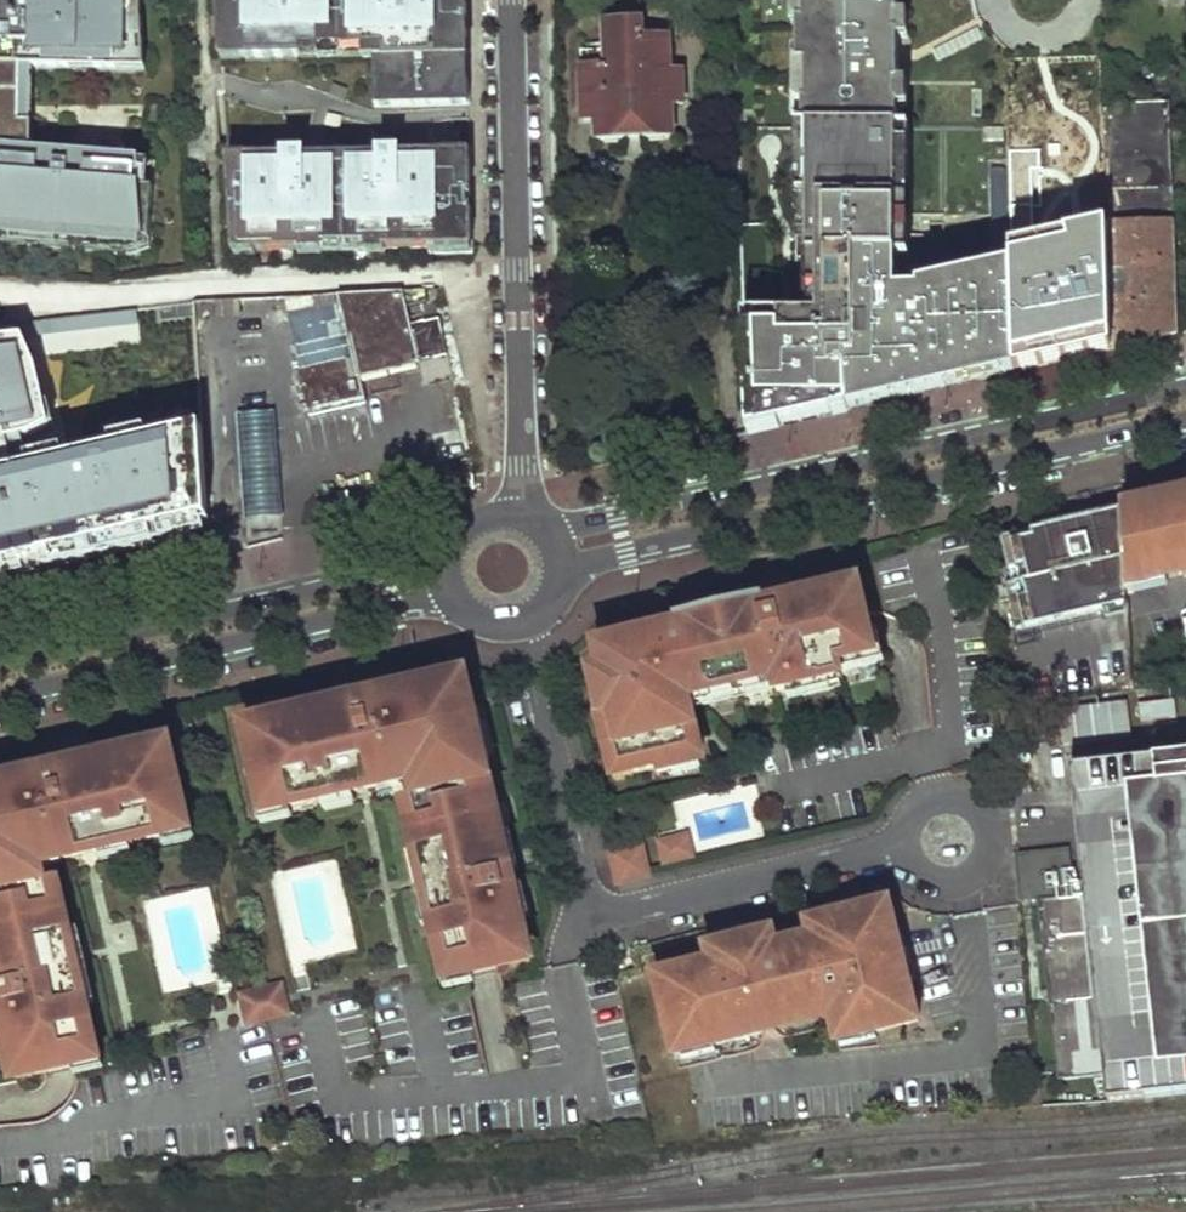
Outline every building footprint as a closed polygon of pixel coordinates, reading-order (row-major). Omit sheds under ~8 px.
[(137,0),(0,0),(0,102),(20,102),(20,74),(32,74),(67,75),(67,62),(93,63),(93,75),(114,76),(114,63),(141,64),(137,0)] [(226,5),(215,5),(219,48),(299,47),(299,37),(383,36),(384,82),(374,82),(374,105),(467,104),(466,33),(451,33),(450,7),(464,7),(464,0),(226,0),(226,5)] [(804,27),(798,27),(798,62),(806,62),(806,104),(804,104),(804,127),(814,127),(814,161),(809,161),(809,318),(772,318),(774,378),(781,378),(783,425),(1015,372),(1012,266),(919,288),(919,292),(897,292),(898,104),(895,104),(895,85),(898,85),(898,36),(895,36),(895,17),(898,18),(898,0),(804,0),(804,27)] [(464,7),(450,7),(451,33),(466,33),(464,7)] [(639,20),(602,21),(603,48),(603,64),(578,66),(580,118),(593,119),(593,135),(598,136),(599,139),(619,138),(620,135),(647,133),(647,138),(665,138),(665,133),(671,134),(668,102),(681,103),(680,69),(669,71),(667,36),(640,38),(639,20)] [(977,28),(932,51),(937,62),(982,39),(977,28)] [(299,37),(299,47),(373,46),(374,82),(384,82),(383,36),(299,37)] [(603,48),(578,48),(578,66),(603,64),(603,48)] [(67,62),(67,75),(93,75),(93,63),(67,62)] [(1118,62),(1101,62),(1103,106),(1119,105),(1118,62)] [(142,76),(141,64),(114,63),(114,76),(142,76)] [(20,74),(20,102),(31,102),(32,74),(20,74)] [(31,102),(20,102),(0,102),(0,130),(31,131),(31,102)] [(1119,105),(1103,106),(1106,225),(1108,259),(1111,350),(1176,334),(1167,103),(1119,105)] [(1003,127),(983,127),(983,140),(1004,140),(1003,127)] [(31,131),(0,130),(0,149),(31,149),(31,131)] [(155,164),(31,154),(31,149),(0,149),(0,162),(41,165),(39,181),(55,182),(56,166),(70,168),(69,183),(85,185),(86,169),(136,173),(135,189),(153,190),(155,164)] [(436,151),(436,153),(436,160),(469,160),(468,150),(436,151)] [(384,248),(429,247),(429,241),(470,241),(470,207),(465,207),(465,195),(469,195),(469,160),(436,160),(436,153),(399,154),(399,152),(378,151),(378,155),(318,155),(318,169),(303,169),(304,156),(304,154),(283,154),(283,158),(246,157),(245,166),(227,167),(232,244),(253,244),(253,251),(299,250),(299,244),(384,243),(384,248)] [(318,169),(318,155),(304,156),(303,169),(318,169)] [(227,156),(227,167),(245,166),(246,157),(246,156),(227,156)] [(148,241),(153,190),(135,189),(136,173),(86,169),(85,185),(69,183),(70,168),(56,166),(55,182),(39,181),(41,165),(0,162),(0,229),(148,241)] [(990,168),(993,249),(1008,248),(1005,168),(990,168)] [(1106,225),(1011,247),(1012,266),(1015,372),(1111,350),(1108,259),(1106,225)] [(131,255),(147,249),(148,241),(0,229),(0,244),(131,255)] [(299,244),(299,250),(299,255),(321,255),(321,253),(366,252),(366,248),(384,248),(384,243),(299,244)] [(253,244),(232,244),(233,255),(253,255),(253,251),(253,244)] [(400,291),(283,297),(300,368),(309,407),(310,417),(365,405),(362,395),(358,377),(418,363),(400,291)] [(214,300),(215,314),(239,313),(238,299),(214,300)] [(427,299),(406,305),(409,315),(430,309),(427,299)] [(59,315),(60,347),(138,345),(137,313),(59,315)] [(442,317),(412,324),(420,359),(450,352),(442,317)] [(28,320),(0,324),(0,567),(203,523),(198,434),(62,464),(28,320)] [(280,414),(309,407),(300,368),(270,375),(280,414)] [(275,471),(271,411),(235,414),(239,474),(242,517),(279,514),(275,471)] [(1120,511),(1125,583),(1180,570),(1182,579),(1185,578),(1185,495),(1120,511)] [(1062,525),(1002,539),(1017,632),(1126,605),(1125,583),(1120,511),(1062,525)] [(203,528),(188,531),(195,561),(210,557),(203,528)] [(617,666),(593,672),(599,695),(595,696),(600,715),(609,713),(617,745),(606,748),(613,779),(655,769),(657,774),(673,770),(671,763),(702,755),(695,727),(692,727),(685,697),(711,691),(712,694),(763,681),(762,679),(773,676),(777,692),(805,686),(804,682),(819,679),(819,682),(841,677),(837,660),(848,658),(849,661),(875,654),(871,637),(866,615),(858,583),(793,598),(795,609),(777,613),(776,605),(758,610),(757,606),(682,625),(683,628),(665,632),(667,639),(650,643),(647,634),(611,642),(617,666)] [(793,598),(775,603),(776,605),(777,613),(795,609),(793,598)] [(664,630),(647,634),(650,643),(667,639),(665,632),(664,630)] [(265,723),(244,728),(250,754),(247,755),(254,785),(261,784),(267,812),(317,801),(318,804),(342,798),(341,796),(356,793),(354,783),(368,780),(370,790),(392,785),(390,780),(419,774),(424,794),(412,796),(418,822),(421,822),(424,832),(412,835),(420,867),(416,869),(417,873),(425,871),(429,886),(420,888),(427,915),(430,914),(437,943),(444,942),(452,978),(528,961),(508,873),(500,874),(496,856),(507,853),(506,847),(503,847),(483,761),(478,763),(471,733),(475,732),(469,701),(446,707),(441,684),(404,692),(404,694),(353,705),(354,712),(336,715),(334,709),(333,707),(294,715),(295,718),(265,725),(265,723)] [(353,705),(352,704),(334,709),(336,715),(354,712),(353,705)] [(1071,774),(1075,808),(1108,1106),(1185,1097),(1185,741),(1164,744),(1166,762),(1071,774)] [(2,988),(0,989),(0,1016),(14,1078),(90,1062),(81,1025),(89,1024),(82,994),(86,994),(79,966),(71,968),(67,953),(76,952),(75,947),(71,948),(64,916),(52,918),(49,907),(53,906),(47,880),(36,883),(31,863),(60,857),(60,861),(82,856),(80,846),(94,843),(96,852),(111,849),(111,852),(135,847),(134,843),(184,833),(177,803),(184,802),(177,772),(175,773),(169,746),(147,751),(146,752),(116,759),(116,757),(77,765),(78,767),(79,775),(61,779),(60,772),(9,784),(9,783),(0,785),(0,980),(2,988)] [(78,767),(60,771),(60,772),(61,779),(79,775),(78,767)] [(368,780),(354,783),(356,793),(370,790),(368,780)] [(665,862),(691,855),(686,836),(671,840),(672,845),(660,848),(665,862)] [(96,852),(94,843),(80,846),(82,856),(96,852)] [(640,846),(611,853),(618,882),(647,875),(640,846)] [(1015,854),(1020,901),(1036,900),(1073,896),(1068,848),(1015,854)] [(507,853),(496,856),(500,874),(508,873),(511,871),(507,853)] [(425,871),(417,873),(420,888),(429,886),(425,871)] [(1073,896),(1036,900),(1046,995),(1055,1080),(1100,1076),(1081,895),(1073,896)] [(866,914),(885,910),(884,904),(865,909),(866,914)] [(710,962),(654,975),(674,1055),(700,1048),(699,1042),(711,1039),(712,1045),(763,1033),(760,1022),(759,1016),(767,1014),(768,1019),(827,1006),(834,1032),(853,1028),(856,1037),(919,1022),(909,982),(903,983),(898,961),(892,963),(889,950),(895,948),(885,910),(866,914),(865,909),(829,917),(830,923),(809,928),(811,938),(774,947),(771,932),(746,938),(749,950),(734,953),(732,941),(707,947),(710,962)] [(746,938),(732,941),(734,953),(749,950),(746,938)] [(895,948),(889,950),(892,963),(898,961),(895,948)] [(76,952),(67,953),(71,968),(79,966),(76,952)] [(282,989),(242,999),(245,1014),(249,1013),(251,1024),(267,1021),(285,1016),(282,1005),(287,1004),(282,989)]
